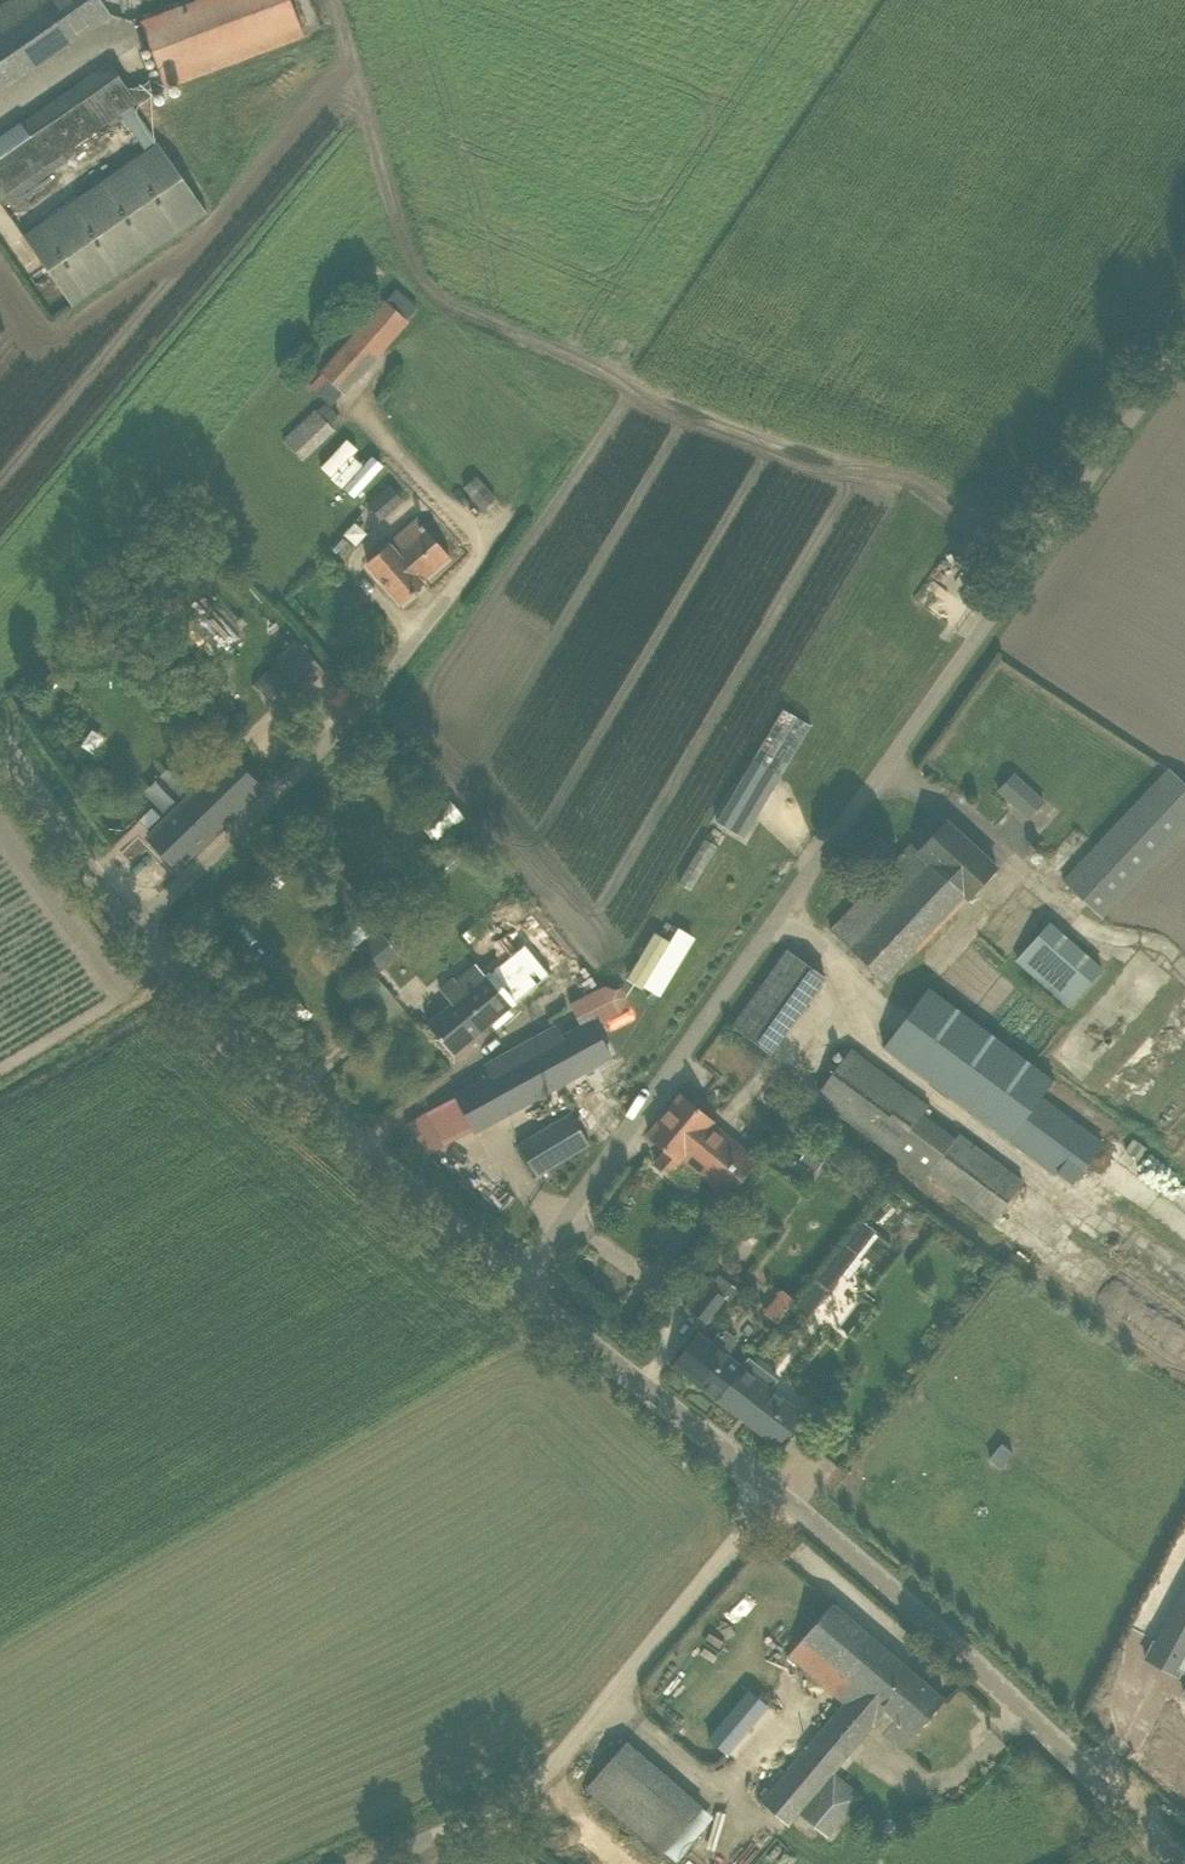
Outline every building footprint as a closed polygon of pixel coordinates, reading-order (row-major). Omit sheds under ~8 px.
[(0,33),(0,90),(111,16),(99,0),(11,0),(0,8),(0,24),(4,30),(0,33)] [(141,23),(166,86),(304,34),(291,0),(202,0),(141,23)] [(102,125),(137,100),(110,61),(0,138),(0,196),(102,125)] [(207,212),(159,143),(25,236),(73,305),(207,212)] [(320,371),(346,394),(409,322),(383,299),(320,371)] [(315,409),(283,439),(303,460),(334,431),(315,409)] [(466,486),(485,508),(496,498),(477,476),(466,486)] [(368,505),(371,509),(381,520),(403,501),(390,486),(368,505)] [(368,562),(402,603),(425,583),(422,581),(450,556),(417,519),(368,562)] [(263,687),(277,703),(283,708),(324,671),(300,644),(280,662),(285,667),(263,687)] [(774,705),(716,823),(746,837),(804,719),(774,705)] [(264,722),(245,743),(260,757),(279,736),(264,722)] [(232,756),(148,838),(177,867),(261,786),(232,756)] [(1092,848),(1062,881),(1102,918),(1184,829),(1184,783),(1168,767),(1092,848)] [(993,787),(1026,818),(1044,798),(1011,768),(993,787)] [(830,928),(886,980),(963,897),(966,901),(997,867),(947,821),(919,850),(911,843),(830,928)] [(453,1055),(497,1018),(550,973),(544,966),(563,950),(531,912),(496,941),(502,947),(458,984),(452,978),(439,989),(451,1004),(427,1023),(453,1055)] [(1069,1007),(1104,967),(1052,921),(1017,960),(1069,1007)] [(825,975),(788,949),(787,949),(733,1026),(771,1053),(825,975)] [(622,1012),(627,995),(623,986),(616,989),(609,993),(605,985),(585,995),(600,1023),(622,1012)] [(457,1096),(475,1129),(612,1058),(593,1021),(562,1038),(556,1028),(486,1066),(492,1076),(457,1096)] [(825,1101),(894,1152),(926,1176),(929,1172),(994,1220),(1023,1181),(958,1133),(955,1137),(923,1114),(929,1106),(851,1048),(817,1095),(813,1100),(821,1106),(825,1101)] [(728,1195),(758,1159),(681,1096),(649,1135),(667,1149),(656,1163),(673,1177),(686,1161),(728,1195)] [(1103,1144),(1040,1097),(1011,1136),(1074,1183),(1103,1144)] [(590,1143),(571,1112),(518,1144),(537,1175),(590,1143)] [(810,1315),(876,1228),(863,1218),(797,1305),(810,1315)] [(776,1317),(791,1298),(768,1279),(753,1298),(776,1317)] [(690,1310),(692,1312),(706,1322),(726,1297),(710,1285),(690,1310)] [(673,1365),(718,1399),(743,1366),(729,1355),(737,1344),(736,1336),(728,1329),(720,1330),(711,1341),(699,1332),(673,1365)] [(718,1399),(778,1445),(803,1413),(743,1366),(718,1399)] [(1141,1655),(1174,1673),(1177,1668),(1184,1672),(1184,1573),(1141,1655)] [(760,1801),(788,1825),(848,1754),(872,1725),(901,1750),(914,1734),(945,1699),(832,1602),(788,1654),(845,1702),(770,1789),(766,1785),(760,1792),(765,1796),(760,1801)] [(701,1808),(647,1761),(624,1742),(587,1786),(665,1852),(701,1808)]
